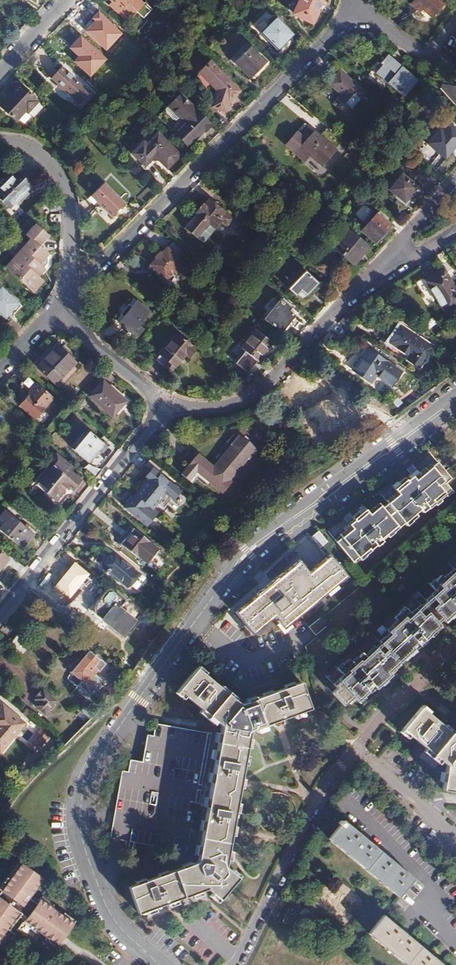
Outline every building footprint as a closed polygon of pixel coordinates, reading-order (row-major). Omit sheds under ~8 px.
[(112,1),(114,3),(111,7),(126,20),(135,11),(142,17),(151,8),(144,2),(142,3),(139,0),(110,0),(112,1)] [(292,14),(310,22),(321,0),(299,0),(292,14)] [(431,16),(444,2),(442,0),(414,0),(411,3),(419,11),(422,8),(431,16)] [(278,49),(284,42),(283,40),(291,31),(276,16),(260,32),(278,49)] [(101,51),(116,65),(132,47),(115,31),(111,34),(101,24),(87,40),(100,52),(101,51)] [(283,40),(284,42),(293,33),(291,31),(283,40)] [(65,50),(93,76),(107,61),(79,35),(65,50)] [(237,65),(250,77),(265,61),(246,42),(229,59),(236,66),(237,65)] [(382,66),(376,74),(404,97),(417,82),(386,57),(380,64),(382,66)] [(214,87),(212,104),(225,108),(226,99),(237,89),(208,61),(198,70),(214,87)] [(61,86),(68,92),(75,85),(75,86),(77,84),(76,83),(78,81),(61,66),(50,77),(56,83),(55,84),(59,88),(61,86)] [(334,104),(346,114),(364,93),(339,72),(328,84),(341,95),(334,104)] [(15,120),(25,109),(27,111),(37,101),(35,99),(36,98),(19,82),(0,102),(0,105),(15,120)] [(439,92),(455,107),(455,92),(439,92)] [(181,94),(169,106),(180,118),(182,116),(187,121),(175,133),(189,147),(205,131),(207,133),(213,126),(181,94)] [(436,170),(455,145),(455,126),(445,118),(416,154),(436,170)] [(132,152),(143,164),(153,154),(166,166),(179,153),(157,132),(144,145),(142,142),(132,152)] [(314,132),(295,153),(304,161),(310,154),(322,165),(335,150),(314,132)] [(307,158),(303,163),(313,171),(317,166),(307,158)] [(0,179),(0,194),(12,205),(37,178),(18,161),(0,179)] [(389,190),(405,202),(417,187),(402,175),(389,190)] [(98,202),(111,215),(124,202),(104,183),(88,199),(95,205),(98,202)] [(58,208),(56,195),(52,196),(42,206),(43,211),(58,208)] [(185,228),(202,242),(220,222),(227,226),(232,220),(232,219),(209,200),(201,209),(200,208),(197,212),(198,212),(185,228)] [(364,204),(354,214),(362,221),(372,212),(364,204)] [(360,231),(373,242),(377,238),(378,239),(390,225),(389,224),(393,219),(381,209),(360,231)] [(59,214),(50,214),(50,222),(60,222),(59,214)] [(28,288),(37,278),(35,276),(42,268),(41,267),(37,262),(43,256),(46,253),(37,244),(46,234),(35,224),(26,234),(29,237),(32,240),(8,268),(28,288)] [(342,238),(333,249),(354,265),(369,247),(346,228),(339,235),(342,238)] [(4,264),(8,268),(32,240),(29,237),(4,264)] [(189,255),(175,240),(161,254),(160,253),(155,258),(155,260),(150,265),(151,266),(149,268),(154,273),(156,271),(164,279),(175,268),(182,276),(188,270),(181,263),(189,255)] [(446,315),(455,309),(455,290),(443,270),(427,280),(425,277),(416,283),(428,302),(435,298),(446,315)] [(305,271),(288,289),(301,300),(307,295),(308,297),(319,285),(305,271)] [(40,281),(37,278),(28,288),(31,291),(40,281)] [(4,317),(18,303),(0,287),(0,313),(4,317)] [(280,299),(264,319),(281,332),(295,316),(285,309),(288,305),(280,299)] [(117,322),(132,334),(149,312),(135,300),(130,306),(125,302),(121,302),(119,304),(117,307),(116,310),(117,313),(122,317),(117,322)] [(403,360),(420,370),(435,345),(397,323),(385,343),(406,356),(403,360)] [(352,347),(359,335),(349,328),(341,339),(352,347)] [(247,354),(244,359),(252,366),(271,342),(255,330),(241,349),(247,354)] [(177,334),(160,356),(166,361),(162,366),(170,372),(185,354),(189,357),(195,348),(177,334)] [(35,367),(54,385),(75,362),(56,344),(35,367)] [(374,372),(392,386),(401,373),(367,347),(361,356),(363,357),(354,370),(368,380),(374,372)] [(20,406),(33,417),(51,398),(26,376),(20,383),(31,393),(20,406)] [(88,396),(110,416),(124,400),(102,381),(88,396)] [(87,429),(71,446),(88,461),(100,450),(102,452),(107,447),(87,429)] [(205,478),(227,498),(236,487),(234,485),(254,463),(255,464),(263,455),(243,436),(214,467),(204,458),(187,477),(197,487),(205,478)] [(55,455),(48,464),(51,467),(38,482),(49,491),(46,494),(55,501),(67,487),(72,491),(80,479),(71,471),(72,469),(55,455)] [(156,471),(160,467),(149,457),(142,465),(149,471),(145,476),(148,478),(132,498),(127,495),(121,503),(136,514),(138,512),(140,514),(138,517),(144,521),(173,485),(156,471)] [(438,460),(422,473),(424,475),(419,479),(415,475),(410,479),(408,477),(395,487),(400,492),(384,506),(381,503),(371,512),(366,506),(354,516),(356,518),(359,521),(354,526),(352,522),(345,527),(348,530),(337,540),(354,559),(371,546),(367,542),(371,538),(372,537),(377,542),(377,543),(378,544),(385,539),(382,536),(398,523),(400,526),(421,507),(424,510),(430,505),(426,501),(432,496),(437,502),(448,492),(447,492),(453,487),(448,481),(453,477),(438,460)] [(51,467),(48,464),(30,486),(37,492),(39,489),(46,494),(49,491),(38,482),(51,467)] [(424,475),(422,473),(420,471),(415,475),(419,479),(424,475)] [(123,492),(127,495),(132,498),(148,478),(145,476),(140,472),(130,484),(123,477),(111,492),(118,498),(123,492)] [(431,506),(437,502),(432,496),(426,501),(430,505),(431,506)] [(22,548),(33,534),(4,510),(0,515),(0,530),(22,548)] [(133,530),(124,540),(127,542),(123,547),(137,559),(138,558),(145,564),(158,549),(133,530)] [(367,542),(371,546),(372,547),(375,544),(377,542),(372,537),(371,538),(367,542)] [(292,622),(291,621),(285,613),(299,601),(306,609),(342,579),(343,579),(350,574),(331,552),(325,557),(325,558),(311,570),(306,564),(307,563),(301,557),(295,562),(295,563),(280,576),(278,574),(272,579),(273,580),(264,588),(263,587),(257,591),(258,593),(243,606),(242,605),(236,610),(255,632),(261,627),(261,626),(275,614),(280,620),(280,621),(285,628),(292,622)] [(107,569),(129,587),(139,574),(118,557),(111,555),(107,556),(104,558),(103,563),(104,566),(105,568),(107,569)] [(444,574),(447,577),(455,569),(455,568),(454,566),(447,572),(444,574)] [(447,577),(444,574),(442,572),(431,583),(435,588),(437,590),(427,599),(443,616),(445,619),(455,610),(455,611),(455,610),(455,569),(447,577)] [(400,590),(406,585),(403,582),(398,587),(400,590)] [(425,597),(427,599),(437,590),(435,588),(425,597)] [(91,610),(123,635),(135,621),(118,607),(123,601),(108,589),(91,610)] [(438,621),(443,616),(427,599),(422,604),(438,621)] [(285,613),(291,621),(306,609),(299,601),(285,613)] [(420,601),(410,610),(413,613),(422,604),(420,601)] [(440,623),(438,621),(422,604),(413,613),(410,610),(406,606),(395,616),(396,618),(398,621),(389,629),(392,632),(381,641),(376,646),(367,655),(364,652),(354,661),(352,659),(350,657),(339,667),(342,671),(345,674),(335,683),(337,685),(332,690),(344,704),(354,695),(358,699),(369,689),(370,691),(376,685),(374,683),(371,680),(375,676),(378,680),(414,647),(411,644),(416,639),(419,642),(420,644),(426,639),(426,638),(431,633),(431,632),(440,623)] [(328,627),(321,618),(309,628),(316,636),(328,627)] [(398,621),(396,618),(387,627),(389,629),(398,621)] [(392,632),(389,629),(379,639),(381,641),(392,632)] [(10,644),(22,653),(30,643),(18,634),(10,644)] [(367,655),(376,646),(374,643),(364,652),(367,655)] [(354,661),(364,652),(361,649),(352,659),(354,661)] [(88,653),(64,678),(74,687),(76,686),(87,696),(100,681),(92,674),(95,672),(96,673),(103,666),(94,658),(95,657),(93,656),(92,657),(88,653)] [(248,729),(311,707),(302,680),(239,702),(196,665),(177,688),(219,724),(195,861),(125,887),(135,913),(205,888),(219,899),(236,878),(223,866),(248,729)] [(345,674),(342,671),(332,680),(335,683),(345,674)] [(32,703),(45,714),(55,702),(42,691),(40,693),(39,692),(36,697),(36,699),(32,703)] [(25,723),(2,705),(0,707),(0,753),(25,723)] [(81,710),(88,716),(92,711),(86,705),(81,710)] [(420,706),(402,728),(445,765),(441,788),(455,791),(455,735),(420,706)] [(43,731),(31,749),(38,753),(50,736),(43,731)] [(398,897),(412,880),(343,821),(328,839),(398,897)] [(31,900),(32,898),(30,896),(42,880),(20,863),(8,880),(5,878),(0,885),(0,937),(17,914),(20,915),(31,900)] [(295,900),(301,893),(293,886),(287,894),(295,900)] [(70,906),(75,900),(64,891),(59,898),(70,906)] [(39,899),(36,904),(25,920),(23,922),(56,947),(73,925),(39,899)] [(25,920),(36,904),(31,900),(20,915),(25,920)] [(383,916),(368,934),(405,964),(441,964),(383,916)]
